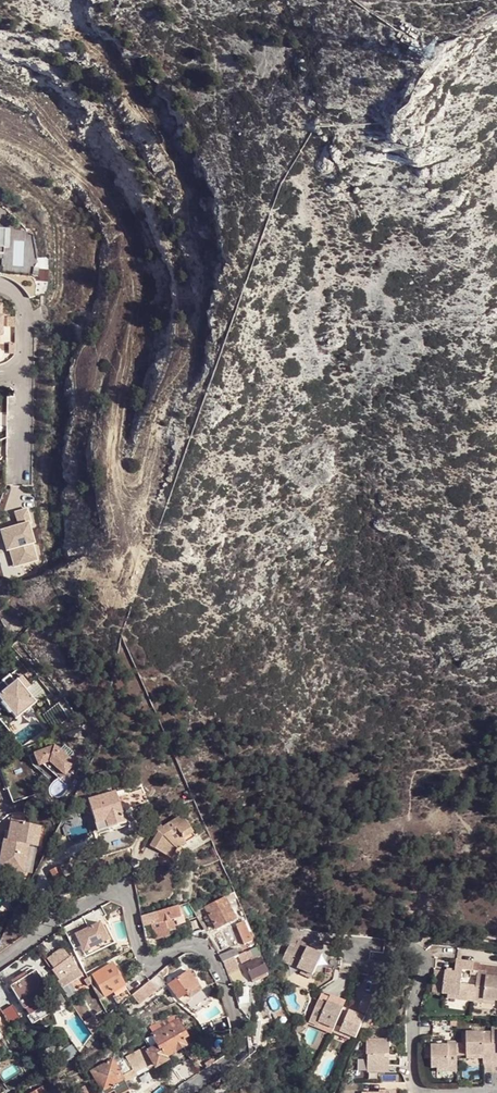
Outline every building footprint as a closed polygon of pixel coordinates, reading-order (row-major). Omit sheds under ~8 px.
[(16,319),(7,319),(7,329),(16,329),(16,323),(16,319)] [(14,513),(18,526),(0,532),(0,533),(6,551),(8,551),(12,549),(17,566),(37,559),(32,543),(34,542),(28,524),(30,523),(26,509),(14,513)] [(12,549),(8,551),(13,567),(17,566),(12,549)] [(6,690),(13,683),(8,677),(0,683),(6,690)] [(0,695),(0,726),(9,737),(22,727),(15,718),(36,701),(18,679),(13,683),(6,690),(0,695)] [(54,745),(32,754),(37,765),(41,764),(49,761),(56,768),(63,774),(74,762),(54,745)] [(49,761),(41,764),(52,773),(56,768),(49,761)] [(0,767),(0,782),(2,790),(4,790),(9,804),(32,796),(28,782),(24,783),(17,762),(0,767)] [(142,783),(116,790),(121,808),(147,801),(142,783)] [(98,830),(125,821),(121,808),(116,790),(89,798),(98,830)] [(157,830),(148,844),(170,857),(175,848),(185,842),(184,841),(194,835),(181,813),(161,825),(160,823),(154,827),(157,830)] [(21,820),(11,819),(8,837),(6,836),(2,860),(26,865),(31,841),(39,843),(43,823),(21,819),(21,820)] [(126,825),(125,821),(98,830),(98,833),(126,825)] [(6,836),(4,835),(0,854),(0,865),(25,870),(26,865),(2,860),(6,836)] [(56,880),(64,876),(58,866),(50,871),(56,880)] [(222,924),(235,918),(224,897),(205,906),(212,920),(218,917),(222,924)] [(22,921),(29,906),(20,901),(11,917),(22,921)] [(188,902),(141,915),(143,925),(150,923),(154,939),(168,935),(167,930),(175,928),(173,921),(172,917),(182,914),(181,910),(183,909),(185,917),(196,914),(194,911),(188,902)] [(63,926),(74,948),(80,945),(83,950),(108,938),(102,925),(100,920),(89,926),(83,915),(63,926)] [(222,924),(218,917),(212,920),(216,927),(222,924)] [(252,938),(255,937),(249,922),(245,924),(252,938)] [(108,938),(83,950),(86,956),(115,941),(106,923),(102,925),(108,938)] [(245,944),(253,940),(252,938),(245,924),(238,927),(245,944)] [(293,949),(287,947),(281,962),(301,970),(312,976),(321,956),(304,948),(306,945),(300,943),(295,945),(293,949)] [(253,956),(262,952),(259,946),(251,950),(253,956)] [(57,980),(62,987),(81,974),(76,967),(77,967),(62,948),(47,959),(53,968),(52,969),(59,979),(57,980)] [(240,955),(237,948),(220,956),(224,963),(225,962),(240,955)] [(251,950),(243,953),(246,960),(253,956),(251,950)] [(263,958),(247,965),(254,979),(256,978),(268,972),(270,971),(263,958)] [(460,986),(462,970),(471,970),(471,962),(471,960),(456,959),(455,972),(445,971),(444,974),(442,996),(448,996),(458,997),(457,1002),(467,1003),(468,987),(460,986)] [(111,992),(124,984),(112,962),(88,977),(93,987),(97,984),(101,991),(103,995),(104,996),(111,992)] [(478,962),(478,972),(487,972),(486,978),(496,978),(496,962),(478,962)] [(10,985),(24,1007),(25,1006),(40,997),(41,999),(42,998),(50,993),(36,969),(26,975),(27,976),(18,981),(17,980),(10,985)] [(235,984),(245,980),(241,969),(231,974),(235,984)] [(187,970),(168,984),(178,998),(186,993),(189,996),(200,988),(187,970)] [(298,975),(310,980),(312,976),(301,970),(298,975)] [(487,972),(478,972),(476,987),(474,1003),(484,1004),(485,999),(495,1000),(496,1000),(496,978),(486,978),(487,972)] [(442,996),(444,974),(435,973),(433,995),(442,996)] [(139,990),(131,996),(138,1004),(156,990),(157,992),(166,984),(157,974),(150,980),(139,990)] [(82,981),(86,988),(91,985),(87,978),(82,981)] [(130,997),(124,984),(111,992),(119,1006),(130,997)] [(467,1003),(474,1003),(476,987),(468,987),(467,1003)] [(357,1011),(367,1015),(375,997),(364,994),(357,1011)] [(321,1000),(317,998),(306,1023),(318,1029),(320,1024),(335,1030),(337,1027),(344,1009),(329,1003),(331,999),(322,996),(321,1000)] [(29,1013),(45,1004),(42,998),(41,999),(40,997),(25,1006),(29,1013)] [(329,1003),(344,1009),(347,1004),(332,997),(331,999),(329,1003)] [(337,1027),(335,1030),(334,1035),(333,1036),(339,1039),(341,1034),(351,1039),(357,1041),(365,1020),(349,1013),(342,1029),(337,1027)] [(156,1032),(175,1022),(172,1016),(152,1025),(156,1032)] [(91,1035),(96,1029),(89,1018),(83,1021),(91,1035)] [(153,1034),(159,1045),(156,1047),(156,1046),(151,1048),(153,1053),(150,1055),(152,1059),(155,1064),(155,1065),(157,1065),(166,1059),(167,1058),(166,1056),(185,1045),(186,1044),(186,1042),(184,1038),(182,1035),(187,1033),(188,1033),(180,1019),(175,1022),(156,1032),(153,1034)] [(318,1029),(334,1035),(335,1030),(320,1024),(318,1029)] [(483,1073),(491,1073),(491,1042),(483,1041),(483,1032),(460,1033),(460,1043),(466,1043),(466,1054),(470,1054),(483,1054),(483,1060),(483,1073)] [(145,1038),(151,1048),(156,1046),(156,1047),(159,1045),(153,1034),(145,1038)] [(341,1034),(339,1039),(349,1043),(351,1039),(341,1034)] [(392,1073),(392,1041),(378,1042),(379,1047),(367,1047),(368,1057),(371,1057),(371,1074),(392,1073)] [(457,1072),(456,1042),(447,1042),(447,1046),(431,1046),(431,1068),(437,1067),(447,1067),(447,1072),(457,1072)] [(133,1070),(145,1064),(145,1062),(152,1059),(150,1055),(147,1050),(144,1046),(126,1056),(126,1058),(132,1068),(133,1070)] [(121,1075),(132,1068),(126,1058),(115,1064),(121,1075)] [(112,1086),(123,1080),(121,1075),(115,1064),(112,1059),(91,1070),(102,1091),(112,1086)] [(69,1082),(86,1074),(82,1069),(67,1077),(69,1082)] [(129,1090),(123,1080),(112,1086),(114,1090),(115,1092),(122,1092),(129,1090)] [(9,1089),(4,1083),(0,1085),(0,1088),(4,1092),(5,1091),(9,1089)] [(76,1091),(77,1092),(95,1092),(96,1092),(91,1083),(76,1091)]
